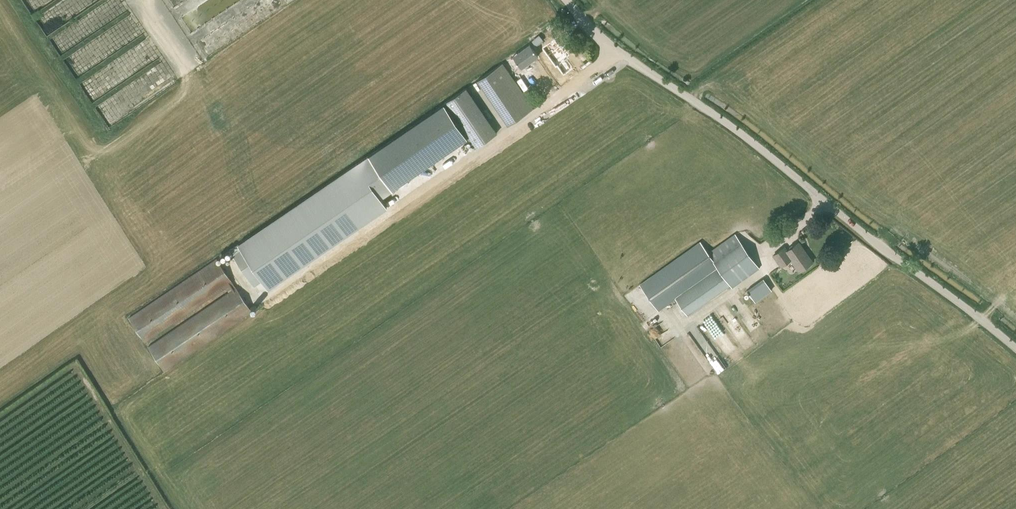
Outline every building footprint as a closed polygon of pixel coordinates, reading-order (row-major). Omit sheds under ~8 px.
[(532,50),(516,62),(521,68),(533,59),(536,62),(541,59),(549,70),(552,69),(558,77),(567,71),(560,62),(566,59),(558,48),(553,40),(540,49),(535,53),(533,50),(532,50)] [(489,90),(511,123),(533,108),(503,63),(477,80),(486,93),(489,90)] [(444,102),(475,148),(497,133),(467,87),(444,102)] [(444,104),(367,156),(390,189),(466,137),(444,104)] [(229,249),(253,283),(260,278),(267,288),(386,206),(380,197),(390,190),(366,155),(229,249)] [(639,284),(658,311),(675,299),(687,316),(730,285),(731,288),(759,268),(735,233),(707,252),(700,241),(639,284)] [(813,261),(798,242),(787,250),(784,247),(773,255),(781,266),(790,259),(799,271),(813,261)] [(232,283),(216,259),(129,318),(144,342),(232,283)] [(771,291),(763,279),(746,290),(755,302),(771,291)] [(148,347),(164,371),(252,312),(235,288),(148,347)] [(710,378),(726,367),(698,326),(682,337),(710,378)]
